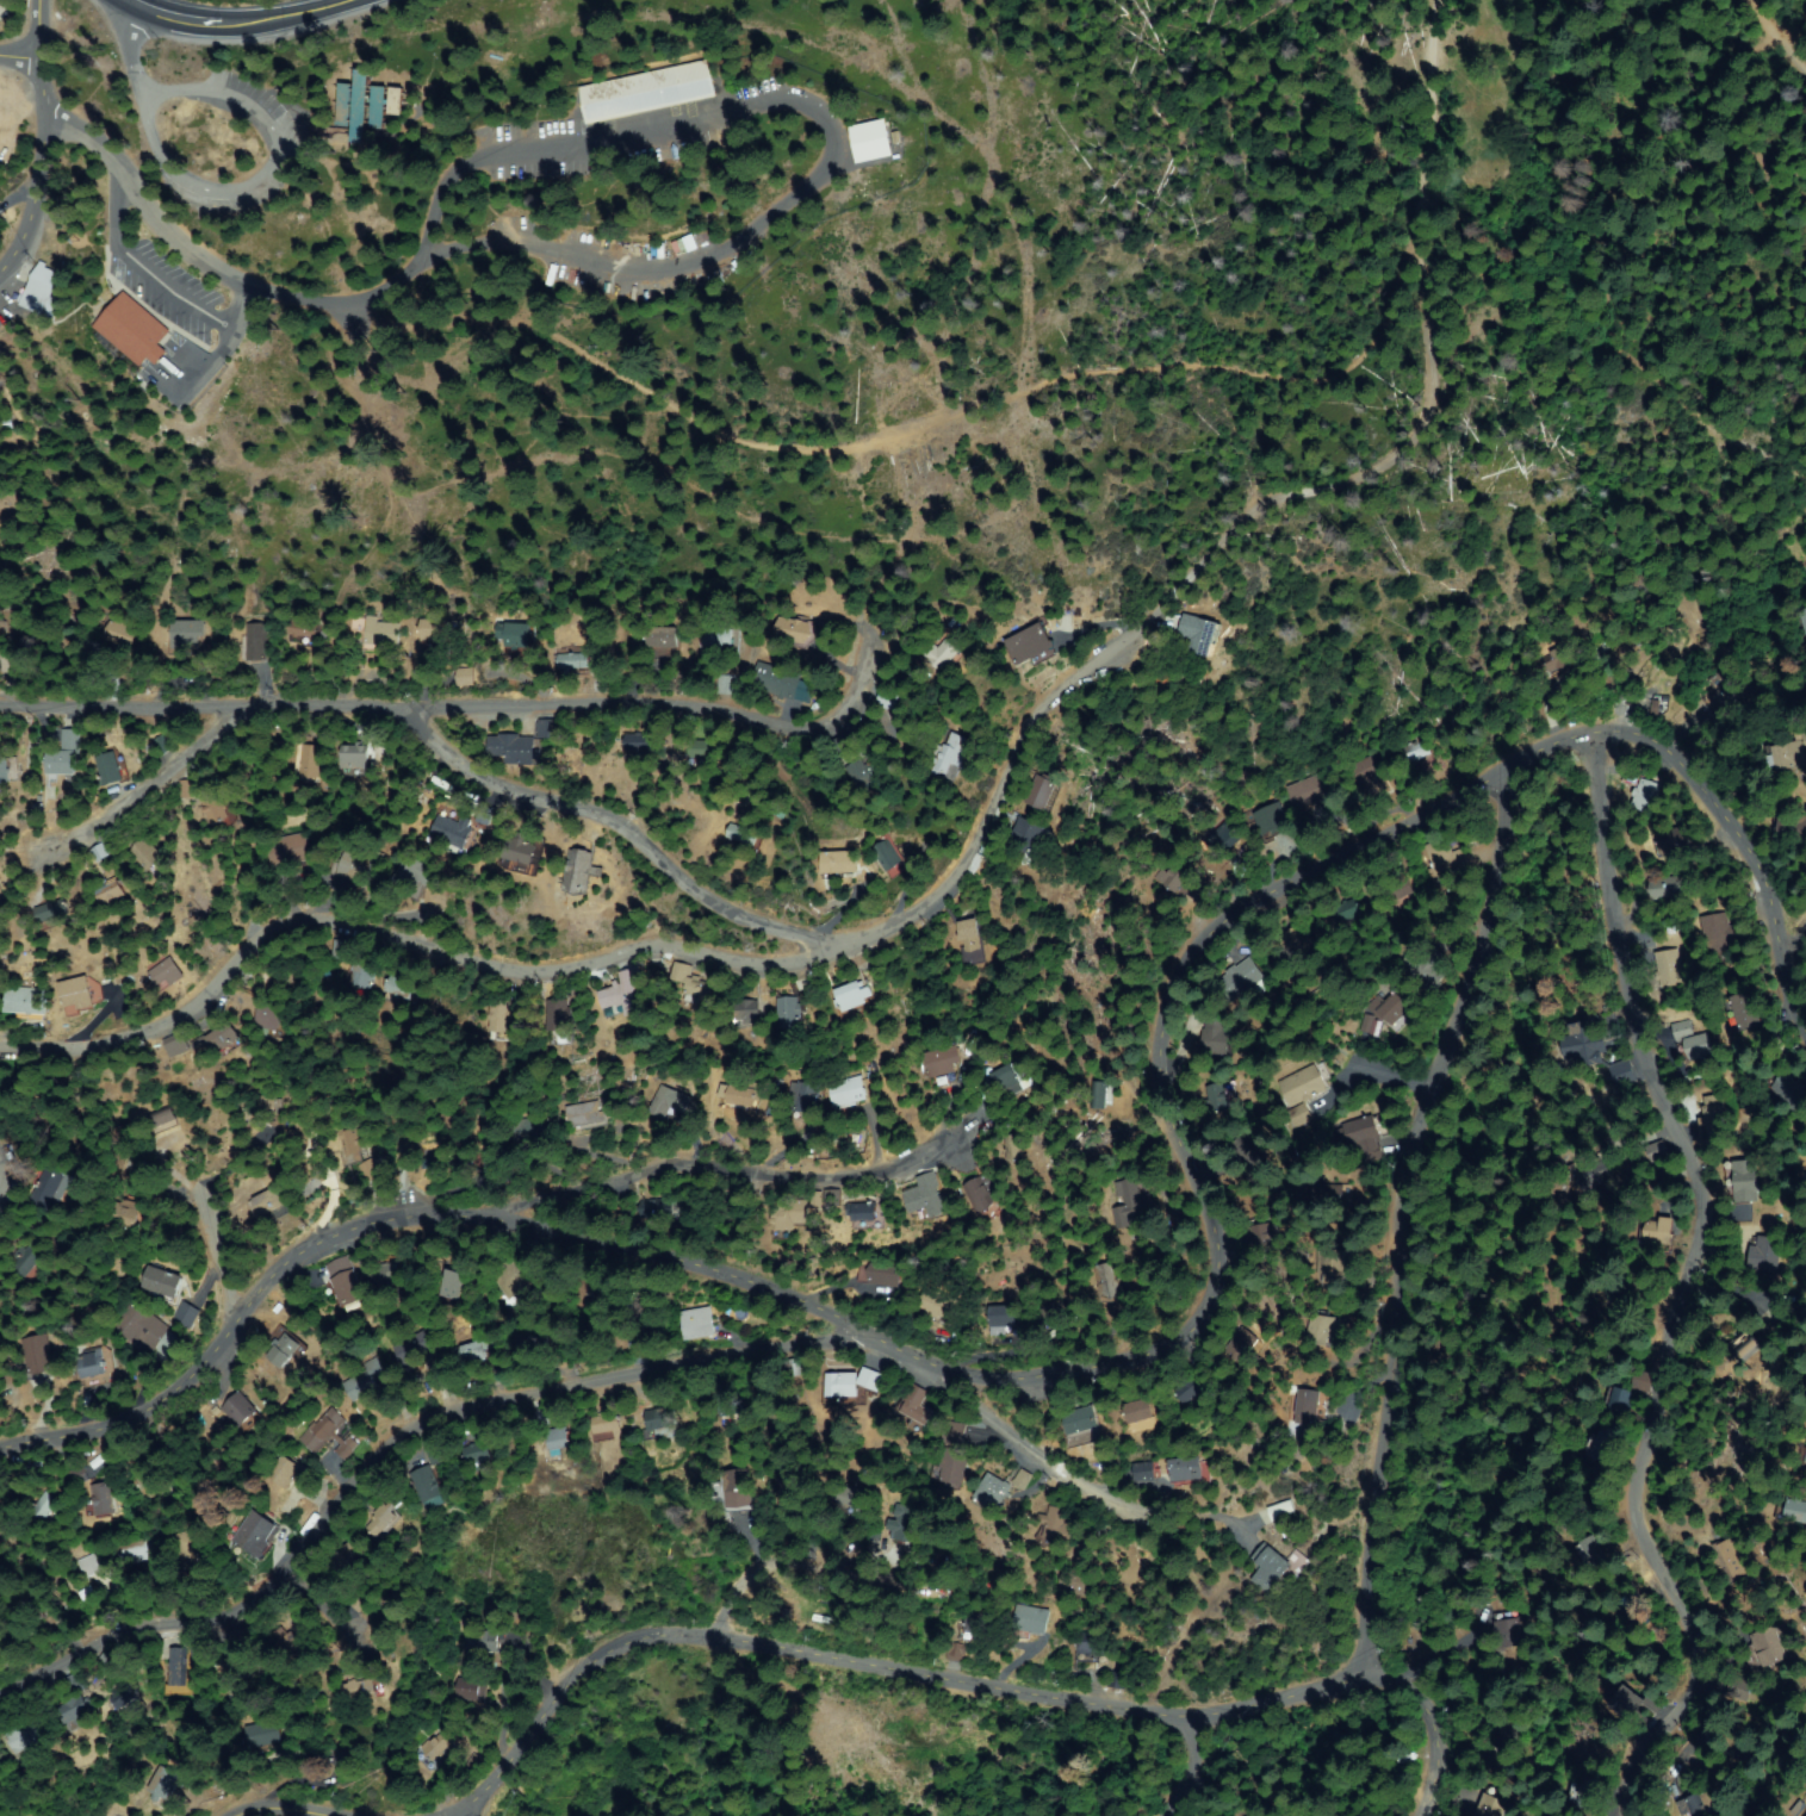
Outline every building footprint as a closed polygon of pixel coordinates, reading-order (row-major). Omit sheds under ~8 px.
[(12,11),(0,9),(0,0),(13,0),(12,11)] [(581,88),(707,61),(714,97),(588,124),(581,88)] [(371,75),(370,98),(373,98),(374,86),(387,87),(386,99),(392,99),(392,88),(404,89),(403,116),(391,114),(391,105),(386,104),(385,126),(372,125),(373,104),(368,104),(366,142),(354,142),(356,102),(352,102),(350,123),(339,123),(341,83),(353,85),(352,97),(356,97),(359,74),(371,75)] [(859,162),(852,128),(883,120),(890,156),(859,162)] [(51,316),(20,303),(38,265),(68,278),(51,316)] [(168,353),(159,362),(150,355),(142,366),(95,325),(124,292),(169,331),(159,344),(168,353)] [(1795,612),(1805,609),(1805,641),(1795,612)] [(809,651),(777,633),(789,612),(821,630),(809,651)] [(1184,616),(1216,623),(1209,654),(1191,651),(1194,638),(1179,634),(1184,616)] [(311,641),(291,632),(297,618),(317,627),(311,641)] [(129,648),(103,638),(110,620),(136,630),(129,648)] [(426,647),(424,620),(447,620),(448,647),(426,647)] [(205,639),(197,640),(198,649),(173,652),(170,624),(204,621),(205,639)] [(397,647),(367,645),(370,621),(399,623),(397,647)] [(1057,649),(1038,663),(1035,655),(1020,664),(1007,643),(1039,622),(1057,649)] [(267,626),(265,663),(246,661),(248,624),(267,626)] [(677,627),(677,648),(650,647),(650,626),(677,627)] [(709,627),(737,635),(732,651),(705,642),(709,627)] [(505,648),(507,632),(532,633),(530,649),(505,648)] [(964,652),(942,672),(929,655),(951,636),(964,652)] [(1544,676),(1537,657),(1564,647),(1571,666),(1544,676)] [(589,666),(563,673),(559,658),(585,652),(589,666)] [(812,704),(752,685),(758,665),(818,684),(812,704)] [(460,685),(460,670),(472,670),(472,685),(460,685)] [(1700,701),(1725,679),(1739,695),(1714,717),(1700,701)] [(880,705),(883,692),(901,698),(898,711),(880,705)] [(559,722),(559,735),(541,735),(541,732),(538,732),(539,721),(559,722)] [(82,732),(70,773),(52,769),(64,726),(82,732)] [(495,732),(544,744),(539,765),(490,753),(495,732)] [(975,745),(950,786),(927,772),(938,755),(931,751),(937,741),(945,746),(954,732),(975,745)] [(1788,734),(1805,732),(1805,749),(1800,750),(1802,765),(1770,769),(1767,746),(1789,744),(1788,734)] [(650,736),(648,759),(621,757),(623,734),(650,736)] [(161,735),(172,751),(163,755),(154,740),(161,735)] [(834,742),(850,736),(857,753),(842,760),(834,742)] [(1410,752),(1392,750),(1394,738),(1430,742),(1428,769),(1409,766),(1410,752)] [(700,740),(718,742),(715,759),(696,757),(700,740)] [(302,746),(319,746),(319,777),(300,777),(302,746)] [(367,760),(343,760),(342,746),(366,746),(367,760)] [(120,778),(104,785),(94,758),(112,752),(120,778)] [(1367,791),(1348,770),(1365,754),(1384,777),(1367,791)] [(852,786),(854,761),(883,763),(882,788),(852,786)] [(14,785),(0,786),(0,764),(12,763),(14,785)] [(1025,786),(1029,790),(1042,772),(1067,791),(1049,814),(1022,792),(1025,786)] [(1332,796),(1296,813),(1285,789),(1320,772),(1332,796)] [(1645,775),(1644,779),(1659,784),(1650,813),(1628,807),(1639,772),(1645,775)] [(200,800),(218,791),(230,820),(211,827),(200,800)] [(1253,816),(1274,804),(1285,823),(1264,835),(1253,816)] [(461,853),(432,832),(445,814),(474,835),(461,853)] [(1008,844),(1019,815),(1047,827),(1036,856),(1008,844)] [(1805,821),(1805,840),(1775,840),(1775,821),(1805,821)] [(757,856),(732,846),(734,840),(731,839),(732,838),(726,835),(732,822),(765,834),(757,856)] [(1202,839),(1224,822),(1235,838),(1214,854),(1202,839)] [(1661,853),(1663,828),(1689,831),(1688,856),(1661,853)] [(271,842),(302,834),(308,859),(277,867),(271,842)] [(527,838),(526,842),(538,847),(532,864),(504,853),(510,837),(517,839),(520,834),(527,838)] [(167,856),(151,873),(131,853),(147,837),(167,856)] [(874,851),(886,840),(905,863),(893,873),(874,851)] [(1425,845),(1441,841),(1444,854),(1460,851),(1464,867),(1430,875),(1425,845)] [(356,877),(340,873),(345,851),(380,859),(372,895),(354,891),(356,877)] [(587,894),(567,891),(571,852),(591,854),(587,894)] [(859,873),(825,875),(825,869),(821,869),(821,859),(824,858),(824,853),(858,852),(859,873)] [(408,856),(434,869),(426,885),(416,881),(411,888),(395,879),(408,856)] [(1174,893),(1156,881),(1172,859),(1189,872),(1174,893)] [(1403,876),(1411,891),(1405,894),(1408,897),(1405,898),(1407,902),(1392,909),(1389,902),(1386,903),(1379,888),(1388,884),(1386,882),(1395,877),(1396,879),(1403,876)] [(1682,897),(1649,898),(1649,878),(1681,877),(1682,897)] [(105,908),(95,889),(117,878),(128,897),(105,908)] [(1358,916),(1330,922),(1327,904),(1354,900),(1358,916)] [(41,920),(38,907),(62,902),(64,915),(41,920)] [(1726,931),(1733,929),(1737,947),(1705,952),(1699,918),(1724,914),(1726,931)] [(980,931),(981,949),(968,950),(966,932),(960,933),(958,920),(985,918),(986,931),(980,931)] [(1279,944),(1290,923),(1315,937),(1303,957),(1279,944)] [(349,959),(333,958),(334,941),(350,943),(349,959)] [(1677,951),(1681,984),(1659,987),(1657,953),(1677,951)] [(184,976),(174,985),(167,978),(157,988),(148,977),(168,959),(184,976)] [(347,983),(354,959),(376,966),(368,990),(347,983)] [(1265,985),(1273,979),(1276,982),(1265,989),(1268,995),(1264,999),(1255,985),(1234,1000),(1219,977),(1248,959),(1265,985)] [(676,963),(694,968),(689,983),(671,978),(676,963)] [(603,990),(625,985),(621,971),(637,968),(645,1008),(608,1016),(603,990)] [(414,1002),(383,988),(390,971),(421,985),(414,1002)] [(87,995),(101,997),(100,1007),(81,1005),(80,1015),(72,1015),(73,1007),(66,1007),(69,978),(88,981),(87,995)] [(846,981),(868,988),(857,1020),(834,1013),(846,981)] [(5,1009),(11,985),(44,993),(39,1016),(5,1009)] [(703,995),(709,985),(715,988),(705,1009),(683,997),(688,987),(703,995)] [(1398,991),(1407,1013),(1380,1025),(1371,1003),(1398,991)] [(1734,1033),(1723,1002),(1749,993),(1761,1024),(1734,1033)] [(793,995),(774,996),(775,1027),(794,1026),(793,995)] [(801,1009),(806,1033),(784,1038),(781,1020),(738,1028),(733,1005),(758,1000),(762,1018),(801,1009)] [(255,1027),(259,1001),(283,1005),(278,1031),(255,1027)] [(560,1002),(560,1010),(569,1010),(569,1041),(552,1041),(552,1002),(560,1002)] [(509,1040),(489,1038),(491,1003),(511,1005),(509,1040)] [(1595,1041),(1602,1039),(1606,1052),(1599,1053),(1600,1059),(1577,1065),(1566,1025),(1597,1016),(1600,1025),(1590,1027),(1595,1041)] [(1231,1030),(1229,1055),(1204,1052),(1206,1020),(1224,1021),(1224,1028),(1231,1030)] [(1686,1021),(1690,1038),(1703,1034),(1708,1052),(1687,1058),(1682,1040),(1676,1043),(1671,1025),(1686,1021)] [(206,1037),(231,1024),(238,1038),(215,1051),(206,1037)] [(192,1047),(175,1057),(166,1041),(182,1031),(192,1047)] [(926,1051),(956,1045),(962,1072),(932,1080),(926,1051)] [(1607,1065),(1628,1059),(1633,1078),(1612,1084),(1607,1065)] [(1031,1084),(1006,1099),(993,1076),(1017,1062),(1031,1084)] [(1316,1065),(1327,1089),(1293,1105),(1281,1081),(1316,1065)] [(1786,1075),(1788,1080),(1792,1077),(1801,1092),(1798,1093),(1804,1102),(1789,1112),(1770,1084),(1786,1075)] [(854,1100),(856,1113),(839,1117),(832,1083),(861,1077),(865,1097),(854,1100)] [(762,1088),(758,1106),(720,1097),(724,1081),(762,1088)] [(821,1103),(811,1106),(813,1113),(795,1117),(788,1087),(817,1081),(821,1103)] [(1209,1083),(1225,1084),(1223,1109),(1208,1108),(1209,1083)] [(687,1100),(671,1122),(648,1108),(664,1084),(687,1100)] [(1122,1094),(1112,1094),(1113,1105),(1097,1105),(1097,1086),(1122,1086),(1122,1094)] [(1720,1130),(1703,1132),(1698,1102),(1714,1100),(1720,1130)] [(601,1101),(604,1124),(569,1130),(565,1107),(601,1101)] [(1305,1103),(1311,1119),(1296,1126),(1290,1111),(1305,1103)] [(169,1107),(179,1122),(160,1134),(150,1118),(169,1107)] [(519,1117),(546,1122),(541,1142),(515,1137),(519,1117)] [(1371,1118),(1376,1136),(1339,1146),(1334,1128),(1371,1118)] [(348,1122),(358,1157),(345,1159),(335,1126),(348,1122)] [(1003,1144),(1018,1134),(1028,1149),(1012,1159),(1003,1144)] [(1270,1173),(1254,1184),(1243,1170),(1250,1165),(1233,1143),(1242,1137),(1270,1173)] [(1661,1163),(1644,1159),(1647,1142),(1663,1145),(1661,1163)] [(1216,1171),(1209,1159),(1225,1150),(1233,1162),(1216,1171)] [(74,1174),(55,1214),(32,1202),(51,1163),(74,1174)] [(1754,1201),(1725,1201),(1725,1165),(1752,1164),(1754,1201)] [(978,1209),(963,1188),(980,1175),(995,1196),(978,1209)] [(1118,1184),(1134,1178),(1148,1214),(1122,1225),(1116,1211),(1127,1206),(1118,1184)] [(1338,1181),(1340,1198),(1312,1204),(1309,1187),(1338,1181)] [(926,1212),(919,1215),(908,1198),(933,1182),(949,1209),(931,1220),(926,1212)] [(255,1196),(279,1187),(286,1205),(262,1215),(255,1196)] [(827,1190),(838,1190),(838,1206),(827,1206),(827,1190)] [(813,1193),(821,1192),(821,1208),(813,1208),(813,1193)] [(721,1226),(714,1201),(740,1194),(746,1219),(721,1226)] [(643,1213),(644,1199),(678,1202),(677,1217),(643,1213)] [(795,1237),(776,1237),(774,1202),(805,1200),(806,1220),(794,1221),(795,1237)] [(876,1204),(875,1221),(857,1220),(857,1215),(849,1215),(849,1205),(857,1206),(857,1204),(876,1204)] [(113,1227),(112,1212),(145,1209),(147,1224),(113,1227)] [(1638,1243),(1639,1218),(1669,1220),(1668,1244),(1638,1243)] [(1272,1249),(1252,1251),(1252,1249),(1239,1250),(1237,1233),(1249,1232),(1248,1223),(1268,1220),(1272,1249)] [(1749,1239),(1770,1237),(1774,1269),(1744,1273),(1742,1257),(1751,1256),(1749,1239)] [(23,1249),(32,1251),(36,1239),(46,1243),(35,1276),(15,1269),(23,1249)] [(1316,1252),(1324,1249),(1329,1260),(1342,1255),(1352,1275),(1324,1288),(1317,1270),(1323,1267),(1316,1252)] [(328,1263),(348,1256),(364,1300),(345,1307),(328,1263)] [(513,1300),(496,1279),(519,1260),(535,1281),(513,1300)] [(902,1264),(900,1283),(869,1280),(871,1260),(902,1264)] [(1106,1302),(1094,1268),(1115,1261),(1127,1295),(1106,1302)] [(439,1293),(449,1265),(465,1271),(454,1299),(439,1293)] [(182,1277),(175,1302),(145,1293),(153,1268),(182,1277)] [(848,1289),(881,1295),(883,1286),(850,1279),(848,1289)] [(920,1312),(926,1299),(919,1295),(924,1286),(966,1306),(954,1329),(920,1312)] [(658,1317),(645,1319),(643,1294),(656,1292),(658,1317)] [(182,1339),(172,1358),(114,1329),(129,1302),(169,1324),(166,1331),(182,1339)] [(193,1326),(178,1319),(185,1302),(200,1310),(193,1326)] [(1056,1304),(1063,1321),(1048,1327),(1041,1310),(1056,1304)] [(1005,1333),(1005,1324),(992,1325),(991,1307),(1017,1305),(1019,1332),(1005,1333)] [(708,1310),(712,1335),(687,1338),(683,1313),(708,1310)] [(1340,1316),(1343,1341),(1309,1344),(1305,1319),(1340,1316)] [(1222,1350),(1239,1325),(1256,1337),(1240,1363),(1222,1350)] [(408,1364),(396,1350),(422,1329),(436,1347),(424,1356),(422,1352),(408,1364)] [(44,1382),(42,1377),(32,1380),(20,1341),(46,1332),(61,1377),(44,1382)] [(292,1356),(283,1368),(268,1357),(287,1332),(299,1343),(291,1355),(292,1356)] [(1731,1348),(1749,1332),(1761,1348),(1744,1362),(1731,1348)] [(489,1344),(488,1361),(454,1360),(455,1342),(489,1344)] [(79,1351),(113,1351),(113,1382),(79,1382),(79,1351)] [(387,1372),(362,1401),(348,1388),(372,1360),(387,1372)] [(864,1368),(885,1376),(879,1391),(858,1382),(864,1368)] [(1190,1401),(1178,1388),(1200,1369),(1211,1383),(1190,1401)] [(827,1400),(826,1376),(857,1375),(858,1399),(827,1400)] [(920,1435),(908,1430),(912,1420),(896,1413),(910,1383),(927,1393),(923,1405),(931,1410),(920,1435)] [(1630,1393),(1624,1414),(1602,1408),(1607,1387),(1630,1393)] [(740,1392),(744,1413),(722,1417),(720,1395),(740,1392)] [(1302,1393),(1320,1395),(1317,1417),(1298,1416),(1302,1393)] [(226,1410),(244,1394),(260,1412),(242,1428),(226,1410)] [(780,1425),(768,1411),(782,1399),(794,1412),(780,1425)] [(1129,1424),(1127,1403),(1149,1399),(1152,1420),(1129,1424)] [(654,1441),(648,1412),(670,1406),(677,1435),(654,1441)] [(330,1407),(340,1414),(334,1423),(339,1428),(333,1436),(328,1432),(314,1450),(303,1442),(330,1407)] [(1099,1435),(1086,1439),(1084,1431),(1069,1436),(1063,1414),(1091,1407),(1099,1435)] [(594,1432),(595,1414),(619,1414),(617,1433),(594,1432)] [(963,1424),(962,1444),(944,1443),(945,1424),(963,1424)] [(563,1454),(553,1455),(551,1428),(566,1426),(569,1448),(563,1449),(563,1454)] [(337,1453),(349,1437),(356,1443),(345,1459),(337,1453)] [(483,1441),(494,1460),(473,1470),(463,1453),(483,1441)] [(421,1448),(429,1465),(440,1460),(433,1443),(421,1448)] [(433,1443),(455,1459),(448,1468),(427,1453),(433,1443)] [(960,1486),(935,1478),(944,1448),(969,1456),(960,1486)] [(272,1478),(285,1455),(305,1467),(291,1490),(272,1478)] [(1171,1461),(1199,1459),(1202,1479),(1173,1482),(1171,1461)] [(1153,1463),(1156,1478),(1138,1481),(1136,1467),(1153,1463)] [(414,1474),(426,1464),(451,1497),(432,1511),(415,1490),(422,1485),(414,1474)] [(1010,1483),(1023,1489),(1030,1473),(1017,1467),(1010,1483)] [(81,1468),(86,1480),(72,1486),(67,1473),(81,1468)] [(750,1511),(725,1510),(725,1469),(745,1469),(745,1493),(751,1493),(750,1511)] [(1003,1488),(1007,1503),(983,1511),(975,1486),(1004,1475),(1008,1487),(1003,1488)] [(92,1484),(108,1482),(111,1515),(94,1516),(92,1484)] [(395,1512),(397,1515),(377,1537),(366,1529),(378,1516),(376,1515),(385,1504),(386,1505),(390,1501),(383,1494),(390,1486),(404,1500),(395,1512)] [(842,1505),(846,1488),(863,1492),(859,1510),(842,1505)] [(48,1491),(60,1503),(42,1519),(30,1509),(48,1491)] [(1781,1497),(1805,1503),(1805,1524),(1776,1517),(1781,1497)] [(1274,1522),(1270,1509),(1289,1501),(1293,1515),(1274,1522)] [(919,1509),(914,1542),(893,1540),(894,1531),(888,1530),(889,1520),(896,1522),(898,1515),(895,1515),(896,1505),(919,1509)] [(1068,1542),(1043,1542),(1043,1509),(1069,1509),(1068,1542)] [(235,1541),(253,1511),(280,1529),(261,1559),(235,1541)] [(200,1528),(212,1566),(188,1573),(176,1535),(200,1528)] [(135,1563),(131,1555),(122,1560),(117,1549),(149,1534),(157,1553),(135,1563)] [(1588,1536),(1612,1562),(1599,1574),(1575,1548),(1588,1536)] [(1744,1556),(1752,1567),(1734,1580),(1713,1550),(1733,1536),(1746,1554),(1744,1556)] [(348,1541),(367,1557),(350,1576),(331,1561),(348,1541)] [(1253,1579),(1260,1571),(1249,1561),(1265,1544),(1292,1567),(1271,1593),(1253,1579)] [(99,1551),(105,1566),(82,1576),(75,1562),(99,1551)] [(1087,1600),(1059,1584),(1068,1567),(1098,1584),(1087,1600)] [(1643,1622),(1631,1629),(1616,1605),(1634,1593),(1643,1606),(1636,1611),(1643,1622)] [(1042,1635),(1012,1627),(1018,1607),(1048,1616),(1042,1635)] [(970,1615),(1004,1623),(999,1640),(966,1631),(970,1615)] [(1516,1643),(1494,1648),(1489,1619),(1510,1615),(1516,1643)] [(303,1641),(294,1655),(272,1642),(281,1627),(303,1641)] [(1761,1669),(1748,1638),(1775,1627),(1788,1658),(1761,1669)] [(474,1652),(474,1629),(499,1630),(499,1652),(474,1652)] [(1076,1656),(1078,1634),(1103,1636),(1100,1658),(1076,1656)] [(188,1649),(198,1641),(212,1659),(203,1666),(188,1649)] [(187,1696),(169,1697),(166,1649),(185,1649),(187,1696)] [(98,1675),(91,1660),(105,1653),(113,1668),(98,1675)] [(243,1654),(253,1668),(228,1685),(218,1671),(243,1654)] [(62,1678),(74,1674),(83,1700),(94,1697),(99,1709),(66,1722),(55,1696),(67,1692),(62,1678)] [(1109,1685),(1109,1674),(1125,1675),(1124,1686),(1109,1685)] [(347,1699),(343,1681),(372,1675),(376,1692),(347,1699)] [(486,1683),(484,1702),(460,1698),(463,1679),(486,1683)] [(123,1709),(112,1700),(124,1684),(135,1691),(123,1709)] [(1620,1722),(1601,1705),(1619,1686),(1637,1703),(1620,1722)] [(1637,1703),(1649,1690),(1661,1702),(1649,1714),(1637,1703)] [(248,1753),(243,1727),(277,1721),(281,1747),(248,1753)] [(37,1741),(12,1753),(4,1734),(27,1722),(37,1741)] [(1492,1749),(1494,1724),(1503,1724),(1503,1750),(1492,1749)] [(424,1748),(443,1734),(454,1747),(435,1761),(424,1748)] [(1757,1749),(1756,1765),(1734,1764),(1736,1749),(1757,1749)] [(185,1786),(173,1783),(168,1802),(151,1797),(160,1766),(187,1773),(185,1786)] [(1585,1806),(1572,1804),(1578,1778),(1591,1781),(1585,1806)] [(1500,1798),(1490,1815),(1467,1815),(1463,1814),(1477,1787),(1500,1798)] [(1692,1793),(1703,1815),(1689,1815),(1687,1811),(1681,1815),(1675,1803),(1692,1793)] [(1335,1815),(1334,1815),(1313,1815),(1321,1805),(1335,1815)]
